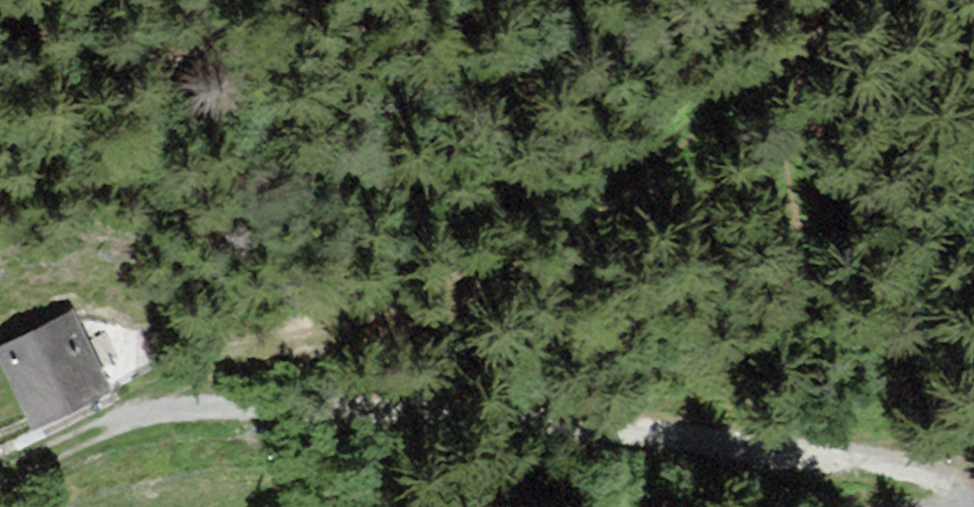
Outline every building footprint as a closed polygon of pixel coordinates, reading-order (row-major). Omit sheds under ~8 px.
[(44,431),(125,391),(84,308),(3,348),(44,431)]
